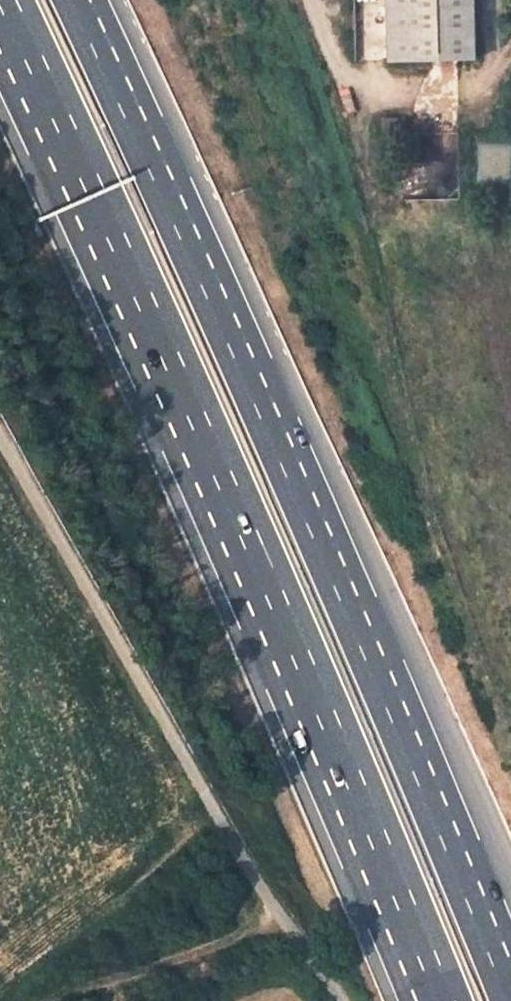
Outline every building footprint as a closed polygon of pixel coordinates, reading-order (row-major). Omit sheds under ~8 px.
[(379,66),(449,63),(464,62),(462,0),(377,0),(379,66)]
